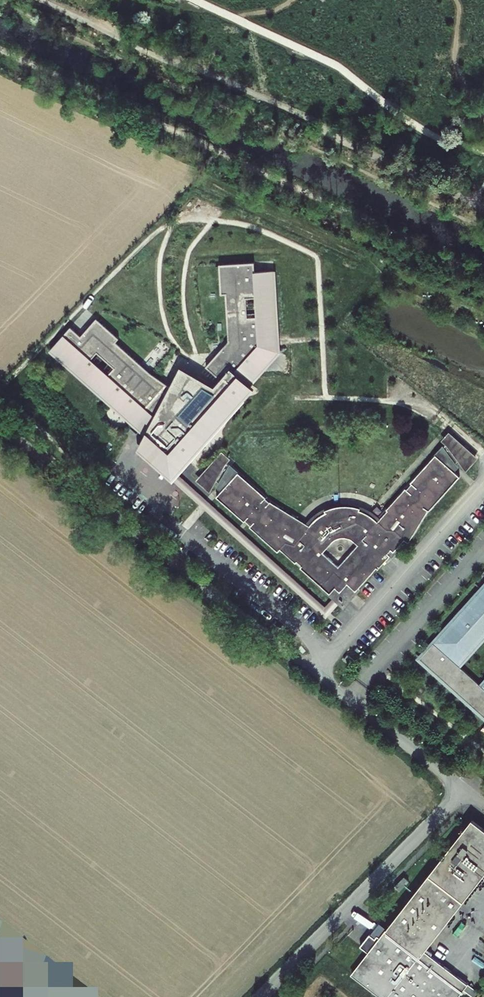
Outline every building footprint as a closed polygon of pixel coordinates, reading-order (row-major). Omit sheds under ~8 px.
[(173,481),(255,389),(253,387),(280,359),(279,352),(267,353),(267,346),(279,345),(274,272),(255,273),(255,264),(219,266),(221,295),(226,295),(229,342),(235,342),(236,349),(223,350),(207,368),(221,381),(216,387),(191,373),(180,394),(151,374),(143,383),(134,374),(141,365),(117,344),(120,340),(97,320),(82,338),(71,329),(51,352),(145,436),(138,450),(173,481)] [(229,342),(223,350),(236,349),(235,342),(229,342)] [(151,374),(141,365),(134,374),(143,383),(151,374)] [(463,448),(460,445),(461,444),(449,434),(444,439),(447,442),(436,455),(411,483),(412,483),(406,489),(406,488),(387,509),(387,510),(378,522),(374,518),(369,515),(364,512),(360,510),(360,508),(353,506),(345,505),(338,506),(331,508),(325,510),(326,512),(322,514),(316,518),(313,521),(309,525),(270,501),(270,502),(265,497),(266,497),(238,472),(226,461),(229,459),(222,453),(212,464),(213,465),(210,468),(209,467),(199,479),(206,485),(208,482),(212,486),(217,481),(225,488),(217,496),(245,521),(245,520),(251,526),(250,526),(278,551),(280,549),(296,562),(297,561),(302,565),(301,567),(330,593),(335,587),(340,592),(348,583),(356,591),(377,567),(378,568),(390,555),(388,553),(391,549),(394,551),(405,539),(409,542),(428,510),(429,510),(460,476),(451,468),(458,460),(463,465),(467,461),(470,464),(475,457),(464,447),(463,448)] [(178,476),(175,480),(326,615),(339,601),(335,598),(326,609),(178,476)] [(335,587),(330,593),(343,605),(356,591),(348,583),(340,592),(335,587)] [(419,661),(433,673),(432,674),(438,678),(440,678),(445,683),(445,685),(450,689),(455,684),(466,693),(461,698),(466,703),(468,703),(473,707),(473,709),(479,714),(480,713),(483,717),(483,685),(481,688),(458,668),(465,660),(465,658),(469,653),(471,653),(480,643),(480,641),(483,637),(483,587),(419,661)] [(347,655),(344,659),(351,666),(355,662),(347,655)] [(472,821),(353,974),(383,996),(458,996),(468,984),(424,951),(483,874),(483,830),(472,821)] [(404,876),(395,886),(399,891),(409,881),(404,876)]
